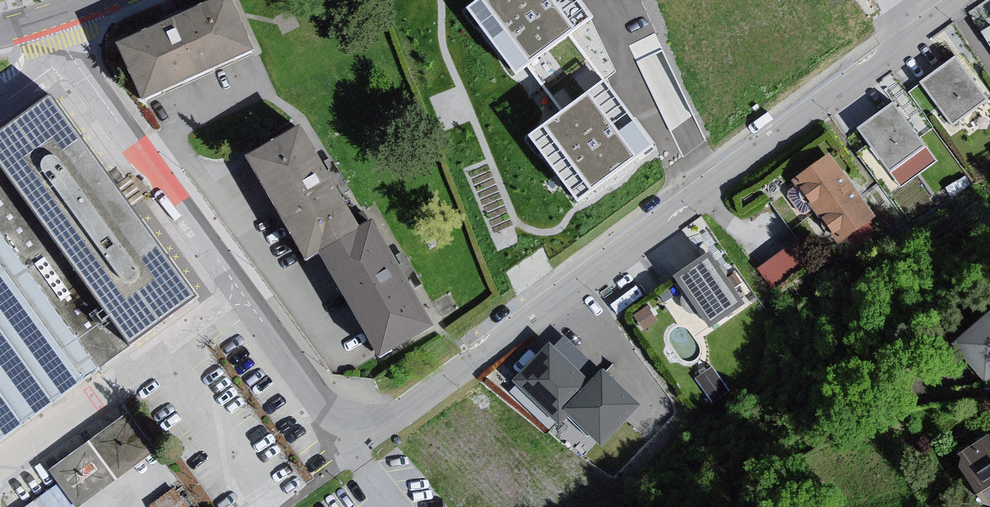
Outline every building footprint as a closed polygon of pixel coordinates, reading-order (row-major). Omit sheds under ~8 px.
[(118,50),(144,106),(260,57),(235,0),(118,50)] [(463,6),(513,73),(526,63),(563,112),(531,136),(577,198),(648,145),(603,85),(582,94),(549,50),(592,18),(578,0),(471,0),(463,6)] [(954,62),(917,86),(947,129),(983,103),(954,62)] [(0,134),(0,167),(129,346),(195,298),(51,98),(0,134)] [(893,106),(853,133),(885,177),(922,153),(893,106)] [(325,264),(381,362),(436,332),(373,225),(362,233),(304,132),(247,161),(308,268),(325,264)] [(829,157),(789,183),(834,249),(872,222),(829,157)] [(101,371),(0,231),(0,443),(101,371)] [(759,260),(770,281),(805,263),(794,243),(759,260)] [(708,259),(673,281),(705,330),(738,307),(708,259)] [(948,348),(975,394),(989,382),(989,315),(948,348)] [(601,398),(553,352),(515,391),(564,437),(601,398)] [(645,415),(606,379),(567,420),(606,457),(645,415)] [(18,506),(71,506),(158,453),(132,410),(49,462),(60,481),(18,506)] [(955,461),(980,506),(989,506),(989,443),(955,461)] [(150,501),(153,506),(194,506),(177,483),(150,501)]
